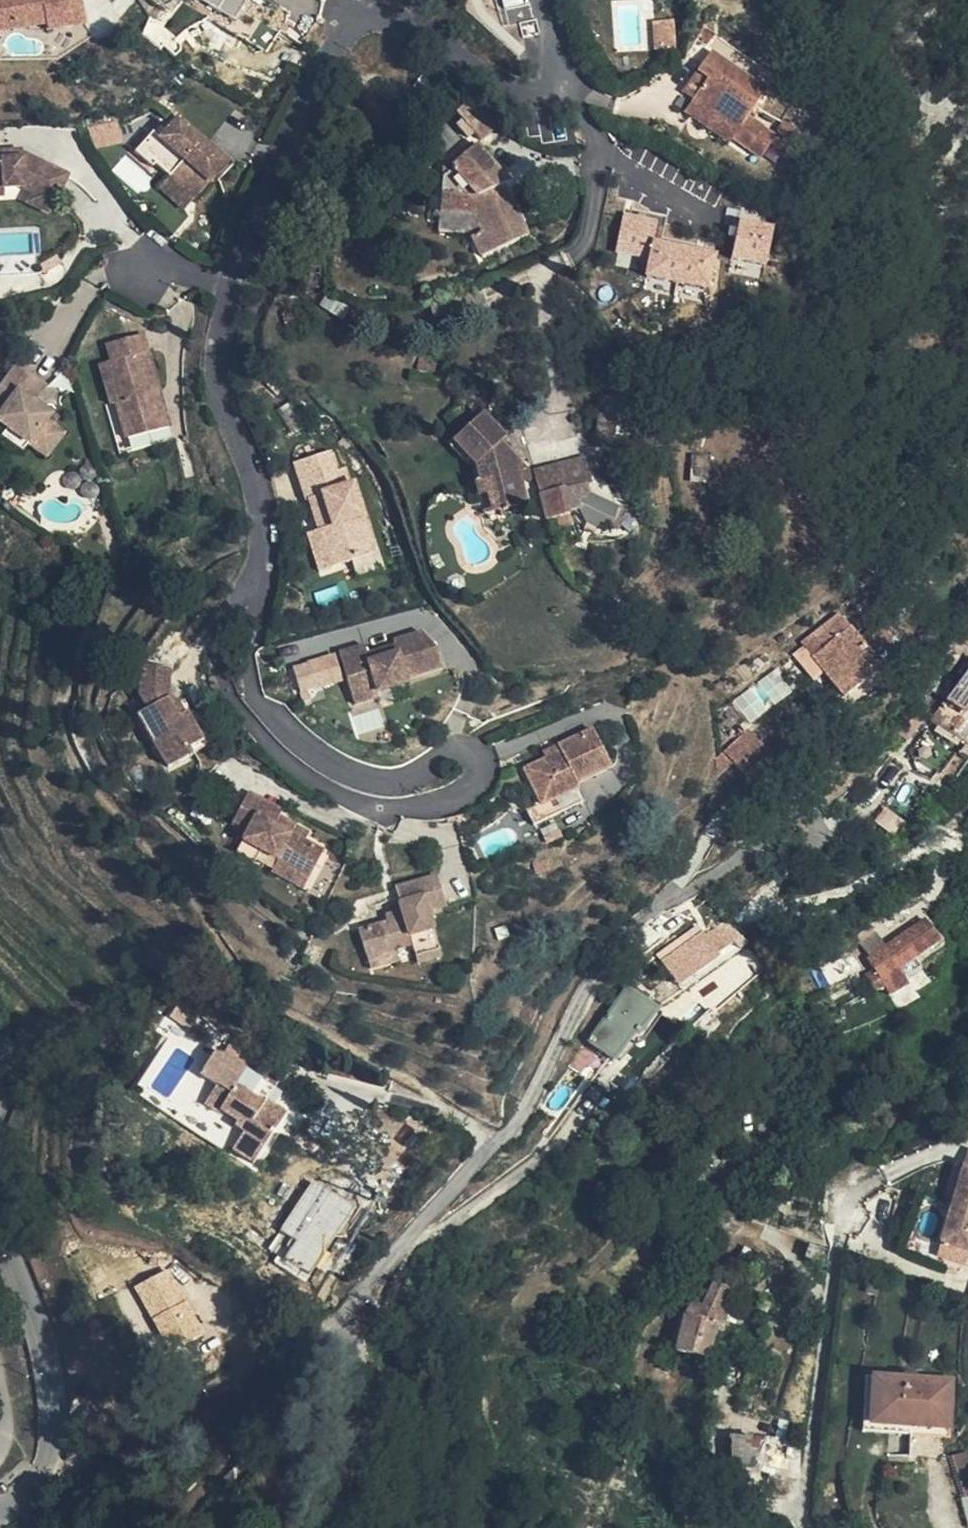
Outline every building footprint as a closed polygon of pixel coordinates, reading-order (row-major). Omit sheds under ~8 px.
[(85,25),(80,0),(0,0),(0,32),(18,29),(17,19),(44,14),(45,24),(47,32),(85,25)] [(18,29),(45,24),(44,14),(17,19),(18,29)] [(673,50),(672,22),(654,24),(656,54),(673,50)] [(716,35),(708,28),(700,39),(709,46),(716,35)] [(732,139),(747,151),(762,129),(749,119),(765,94),(711,54),(698,72),(707,80),(694,100),(736,131),(732,139)] [(481,143),(496,128),(472,101),(456,115),(463,123),(457,128),(468,140),(473,135),(481,143)] [(167,175),(191,199),(224,163),(175,118),(158,138),(151,132),(133,153),(150,170),(156,165),(167,175)] [(93,146),(121,142),(118,123),(91,126),(93,146)] [(442,162),(460,144),(445,126),(426,143),(442,162)] [(526,237),(504,185),(490,193),(481,182),(496,170),(476,147),(450,171),(451,173),(442,178),(440,212),(458,214),(471,216),(481,236),(471,241),(481,258),(526,237)] [(53,205),(68,176),(25,150),(0,150),(0,195),(4,195),(4,187),(21,187),(31,192),(53,205)] [(308,182),(313,169),(304,165),(299,178),(308,182)] [(504,185),(508,183),(496,170),(481,182),(490,193),(504,185)] [(183,210),(191,199),(167,175),(158,186),(183,210)] [(46,215),(53,205),(31,192),(24,203),(46,215)] [(643,276),(712,288),(719,246),(659,235),(662,217),(623,210),(616,252),(647,257),(643,276)] [(468,235),(471,241),(481,236),(471,216),(458,214),(454,235),(468,235)] [(723,225),(741,246),(753,235),(736,214),(723,225)] [(766,260),(772,252),(762,246),(757,253),(766,260)] [(314,274),(312,264),(303,268),(305,277),(314,274)] [(151,393),(156,392),(143,354),(147,352),(140,335),(106,347),(111,363),(100,368),(113,406),(118,404),(129,440),(172,426),(164,403),(155,406),(151,393)] [(156,392),(160,391),(147,352),(143,354),(156,392)] [(26,382),(33,374),(20,363),(13,371),(26,382)] [(26,382),(13,371),(0,387),(0,402),(5,406),(2,410),(15,421),(8,428),(29,445),(47,459),(67,434),(49,420),(53,414),(37,401),(22,389),(26,382)] [(48,387),(33,374),(26,382),(22,389),(37,401),(48,387)] [(164,403),(160,391),(156,392),(151,393),(155,406),(164,403)] [(616,399),(601,398),(597,449),(612,450),(613,434),(615,419),(616,399)] [(2,410),(0,413),(0,421),(8,428),(15,421),(2,410)] [(499,444),(505,438),(482,414),(454,442),(476,466),(480,480),(474,482),(482,515),(526,505),(521,484),(516,461),(499,444)] [(628,420),(615,419),(613,434),(627,436),(628,420)] [(23,452),(29,445),(8,428),(2,435),(23,452)] [(356,546),(373,541),(355,481),(350,482),(345,465),(338,467),(331,447),(296,458),(307,495),(310,494),(316,492),(326,526),(319,528),(329,564),(358,557),(356,546)] [(563,489),(587,485),(592,484),(585,459),(534,473),(535,478),(559,473),(563,489)] [(529,474),(516,461),(521,484),(530,483),(529,474)] [(570,513),(580,509),(579,502),(591,499),(587,485),(563,489),(559,473),(535,478),(546,521),(570,516),(570,513)] [(316,492),(310,494),(319,528),(326,526),(316,492)] [(626,519),(619,513),(609,525),(615,532),(626,519)] [(319,568),(329,564),(319,528),(308,532),(319,568)] [(376,551),(373,541),(356,546),(358,557),(376,551)] [(824,646),(849,628),(842,617),(816,636),(824,646)] [(844,698),(882,670),(849,628),(824,646),(811,656),(824,673),(844,698)] [(367,659),(364,652),(361,643),(336,653),(354,702),(379,694),(378,689),(407,679),(406,675),(440,664),(433,642),(419,629),(392,638),(393,642),(396,649),(367,659)] [(393,642),(364,652),(367,659),(396,649),(393,642)] [(291,663),(300,696),(344,684),(335,652),(291,663)] [(185,707),(182,708),(177,711),(172,702),(167,691),(172,665),(144,659),(139,686),(145,701),(135,706),(163,761),(186,750),(184,744),(200,736),(185,707)] [(950,748),(967,760),(967,671),(950,696),(954,699),(948,708),(944,703),(931,721),(949,734),(944,743),(950,748)] [(950,696),(944,703),(948,708),(954,699),(950,696)] [(177,711),(182,708),(178,700),(172,702),(177,711)] [(590,728),(568,737),(571,746),(558,751),(526,766),(542,802),(574,788),(576,786),(574,780),(607,765),(590,728)] [(748,728),(723,750),(734,760),(732,762),(744,775),(768,754),(748,728)] [(571,746),(568,737),(554,744),(558,751),(571,746)] [(715,759),(715,764),(722,773),(732,762),(734,760),(723,750),(715,759)] [(291,835),(298,815),(281,809),(284,802),(249,788),(237,818),(253,825),(243,850),(282,866),(314,879),(325,849),(304,841),(291,835)] [(579,802),(574,788),(542,802),(525,810),(531,823),(579,802)] [(311,820),(298,815),(291,835),(304,841),(311,820)] [(314,879),(282,866),(277,879),(309,892),(314,879)] [(395,883),(400,906),(403,914),(384,919),(354,926),(360,950),(407,938),(411,950),(413,958),(437,953),(426,909),(444,904),(437,874),(395,883)] [(403,914),(400,906),(383,910),(384,919),(403,914)] [(939,940),(926,921),(892,943),(868,960),(874,971),(882,982),(902,968),(939,940)] [(725,948),(738,939),(723,922),(704,935),(709,941),(683,963),(693,974),(725,948)] [(363,962),(411,950),(407,938),(360,950),(363,962)] [(884,987),(890,995),(911,982),(902,968),(882,982),(874,971),(866,976),(872,989),(879,990),(884,987)] [(638,1036),(657,1011),(628,987),(589,1042),(614,1060),(634,1033),(638,1036)] [(262,1111),(274,1089),(218,1051),(201,1077),(217,1088),(205,1107),(219,1116),(221,1113),(224,1108),(241,1117),(237,1123),(232,1129),(235,1130),(232,1133),(239,1138),(231,1153),(244,1161),(251,1159),(260,1155),(285,1115),(274,1109),(270,1116),(262,1111)] [(707,1053),(695,1069),(699,1072),(704,1076),(715,1059),(707,1053)] [(660,1068),(668,1058),(663,1054),(655,1065),(660,1068)] [(699,1072),(695,1069),(681,1086),(684,1089),(699,1072)] [(628,1096),(639,1083),(636,1080),(630,1080),(621,1092),(628,1096)] [(618,1097),(619,1095),(621,1092),(620,1088),(617,1087),(613,1086),(610,1089),(608,1092),(610,1097),(614,1098),(618,1097)] [(283,1095),(274,1089),(262,1111),(270,1116),(274,1109),(283,1095)] [(224,1108),(221,1113),(237,1123),(241,1117),(224,1108)] [(251,1159),(244,1161),(253,1166),(260,1155),(251,1159)] [(959,1176),(938,1253),(967,1261),(967,1179),(959,1176)] [(308,1179),(281,1232),(295,1238),(285,1257),(315,1271),(351,1200),(308,1179)] [(824,1263),(827,1252),(809,1246),(806,1258),(824,1263)] [(708,1358),(712,1341),(716,1325),(724,1327),(733,1290),(712,1284),(702,1306),(697,1304),(693,1304),(690,1306),(685,1312),(684,1318),(679,1318),(670,1345),(676,1347),(676,1350),(708,1358)] [(178,1302),(185,1320),(197,1315),(190,1297),(178,1302)] [(175,1324),(185,1320),(178,1302),(168,1306),(175,1324)] [(716,1325),(712,1341),(729,1346),(733,1329),(724,1327),(716,1325)] [(122,1367),(99,1378),(109,1398),(108,1398),(112,1407),(135,1396),(122,1367)] [(872,1424),(873,1380),(864,1380),(862,1433),(910,1435),(910,1426),(872,1424)] [(910,1435),(942,1437),(949,1436),(951,1383),(873,1380),(872,1424),(910,1426),(910,1435)] [(89,1386),(67,1408),(66,1447),(69,1447),(103,1415),(89,1386)] [(909,1457),(941,1459),(942,1437),(910,1435),(909,1457)] [(752,1471),(761,1444),(732,1438),(731,1468),(752,1471)] [(764,1438),(761,1444),(752,1471),(794,1479),(800,1445),(764,1438)] [(967,1498),(967,1460),(950,1464),(960,1500),(967,1498)]
